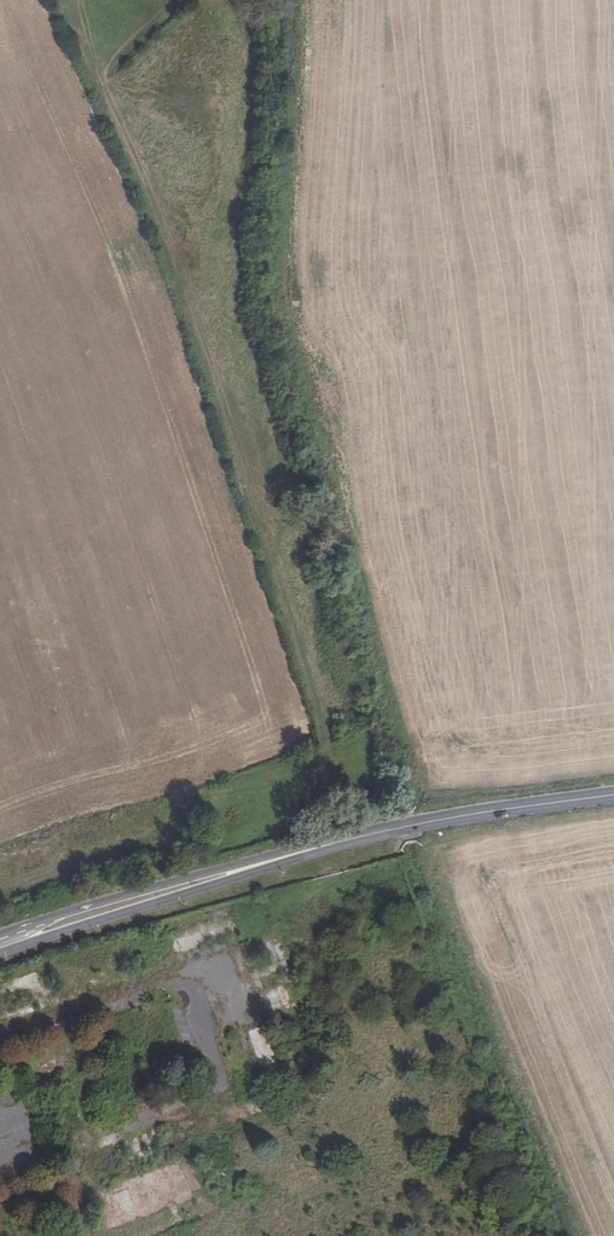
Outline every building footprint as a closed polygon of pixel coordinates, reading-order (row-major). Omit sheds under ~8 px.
[(58,1056),(36,1063),(42,1078),(63,1071),(58,1056)] [(222,1137),(206,1141),(208,1149),(227,1145),(225,1137),(222,1137)] [(178,1163),(96,1192),(93,1194),(107,1231),(195,1200),(181,1162),(178,1163)]
